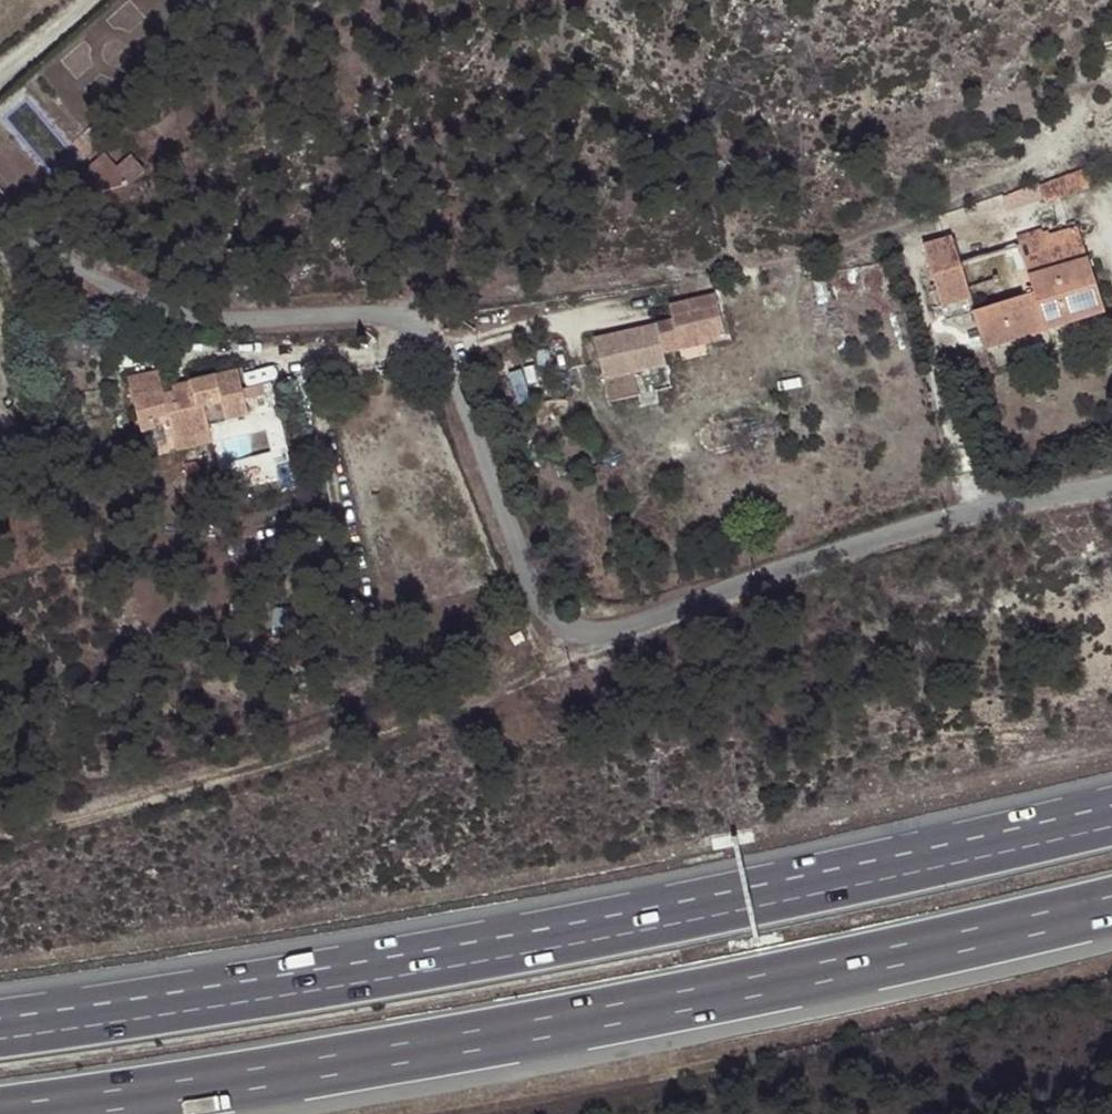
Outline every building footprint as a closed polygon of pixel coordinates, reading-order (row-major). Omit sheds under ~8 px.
[(101,152),(78,171),(96,192),(128,184),(112,165),(101,152)] [(126,153),(112,165),(128,184),(148,178),(126,153)] [(1085,170),(1038,189),(1045,208),(1093,189),(1085,170)] [(968,299),(982,346),(1103,310),(1081,227),(958,262),(951,239),(923,247),(936,293),(940,308),(968,299)] [(687,312),(672,316),(679,344),(679,345),(694,341),(741,330),(731,287),(684,298),(687,312)] [(609,329),(614,350),(679,344),(672,316),(671,312),(609,329)] [(113,335),(106,336),(108,364),(115,364),(113,335)] [(66,343),(56,344),(59,364),(69,363),(66,343)] [(679,344),(614,350),(619,369),(653,360),(682,353),(679,345),(679,344)] [(653,360),(619,369),(623,385),(657,376),(653,360)] [(161,373),(132,381),(149,453),(180,446),(177,436),(212,429),(253,418),(250,405),(247,394),(242,373),(194,385),(196,391),(180,395),(167,397),(161,373)] [(179,388),(180,395),(196,391),(194,385),(179,388)] [(266,389),(247,394),(250,405),(269,400),(266,389)] [(214,439),(212,429),(177,436),(180,446),(214,439)] [(522,631),(509,638),(514,647),(527,641),(522,631)]
